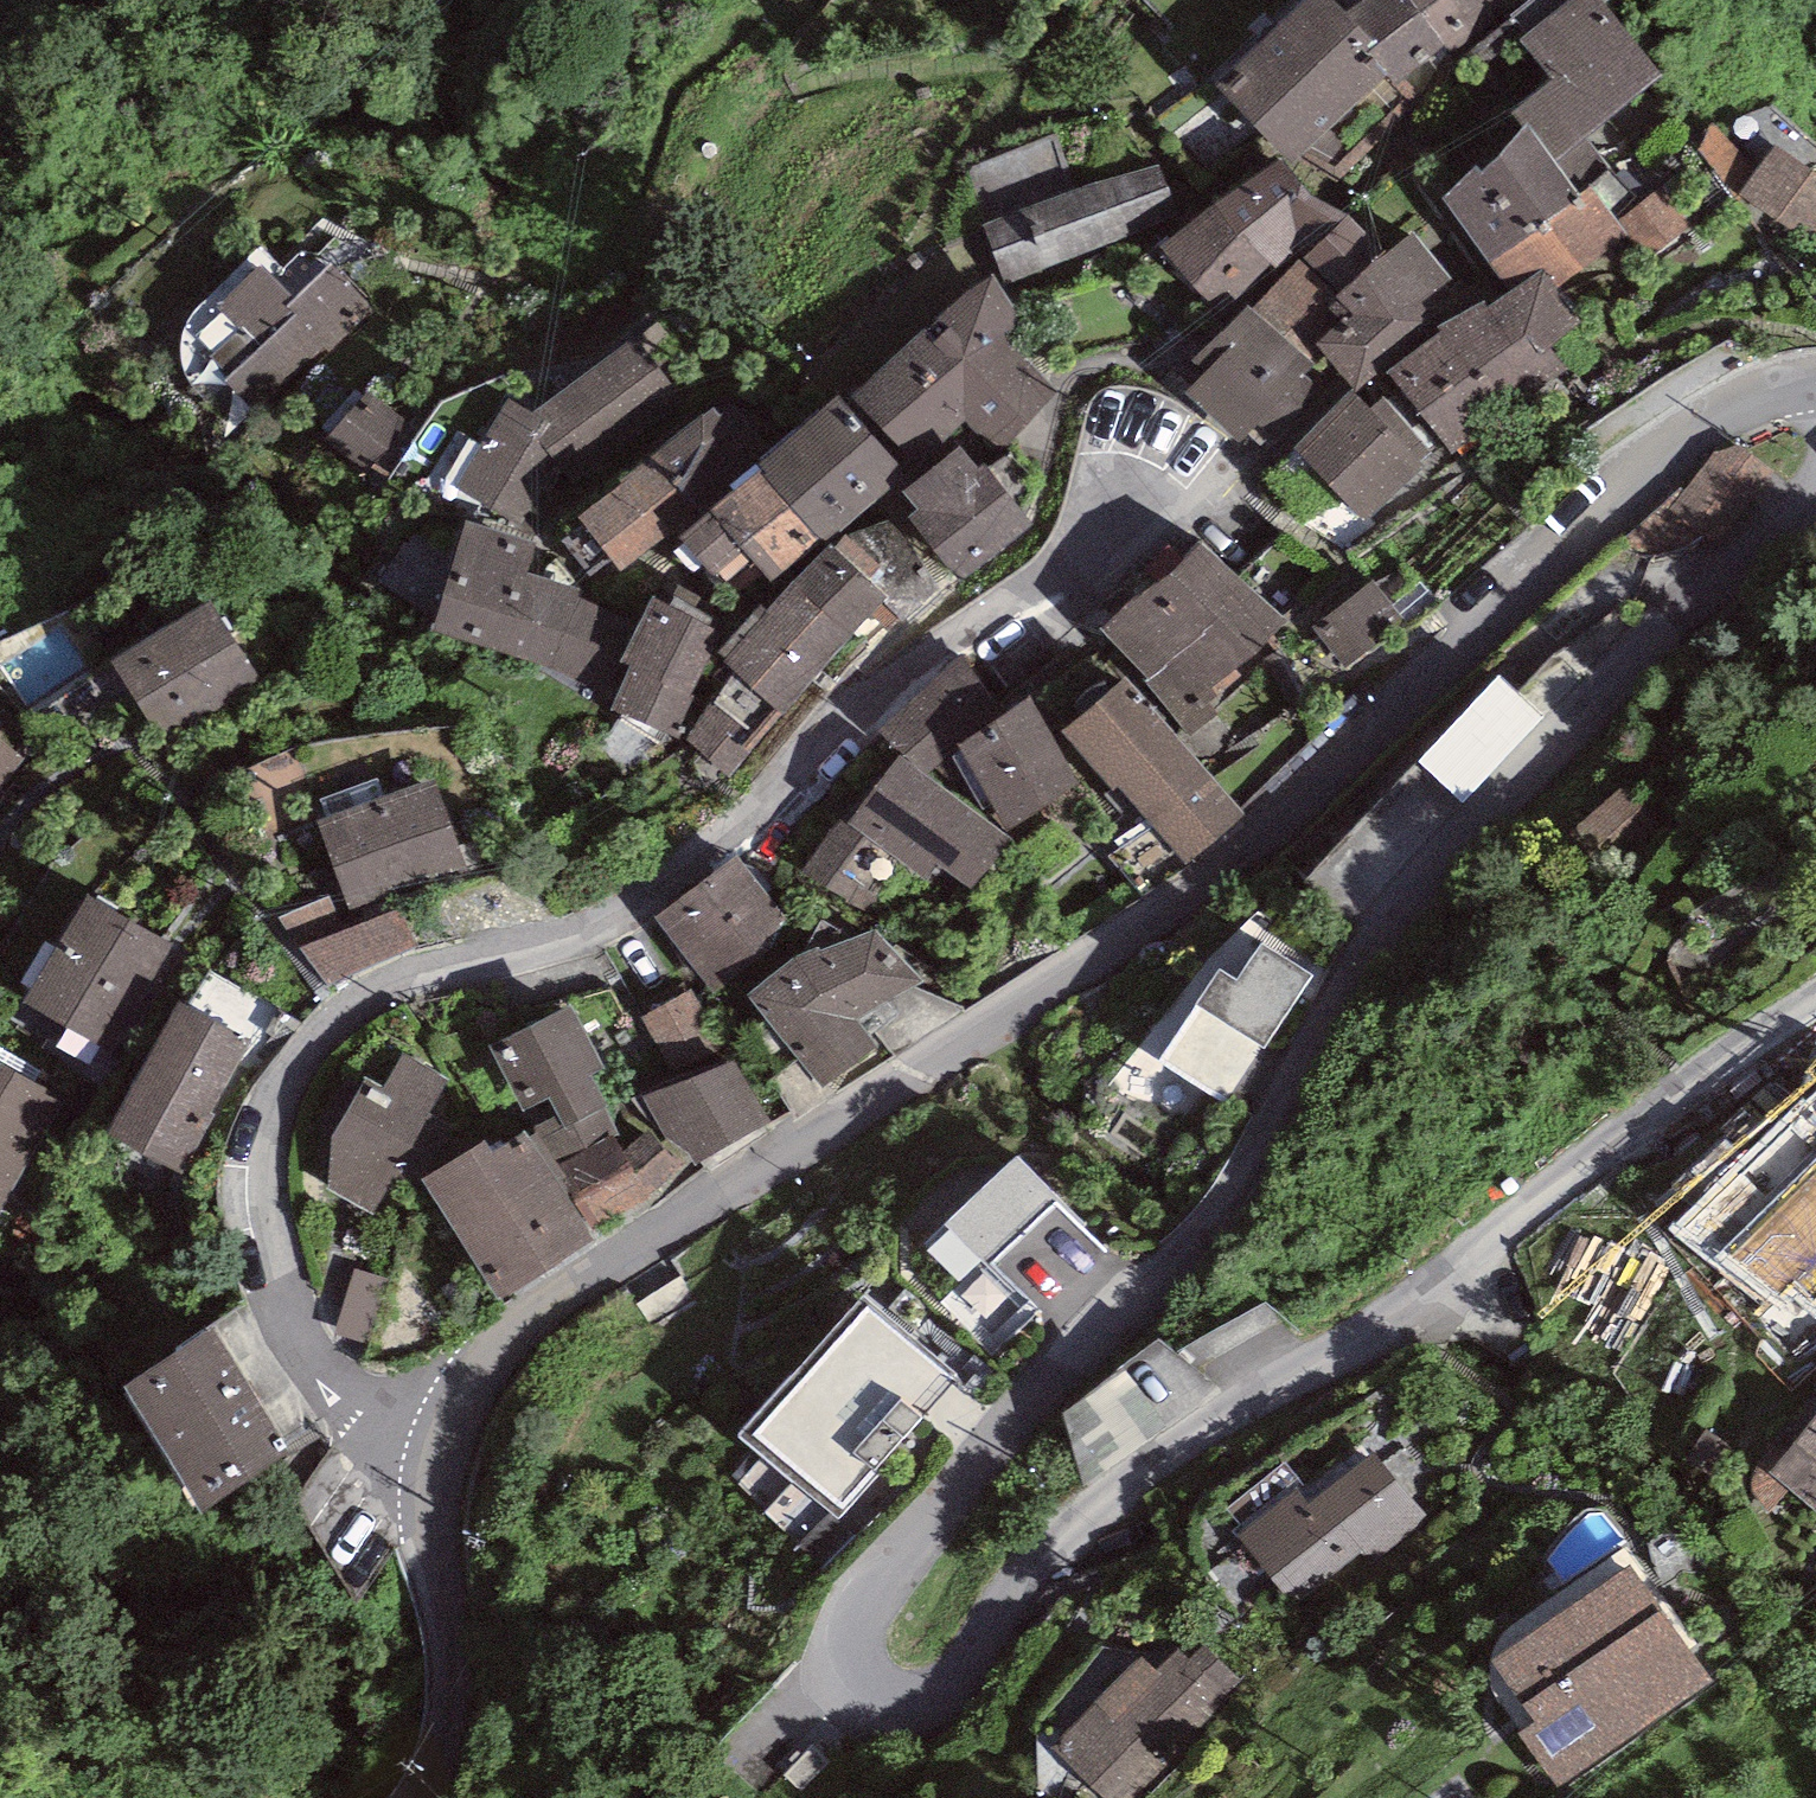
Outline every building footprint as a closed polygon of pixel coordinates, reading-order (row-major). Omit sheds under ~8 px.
[(1332,0),(1306,0),(1219,85),(1291,162),(1390,75),(1343,15),(1332,0)] [(1446,44),(1411,0),(1364,0),(1343,15),(1390,75),(1396,82),(1446,44)] [(1446,44),(1457,58),(1530,0),(1411,0),(1446,44)] [(1602,0),(1568,0),(1520,38),(1553,79),(1511,112),(1523,128),(1527,125),(1554,159),(1586,134),(1661,74),(1602,0)] [(1711,121),(1697,150),(1738,197),(1756,171),(1711,121)] [(1527,125),(1523,128),(1480,171),(1476,166),(1441,197),(1491,265),(1590,187),(1611,171),(1586,134),(1554,159),(1527,125)] [(1774,145),(1756,171),(1738,197),(1815,239),(1815,172),(1774,145)] [(1276,159),(1216,202),(1284,275),(1348,216),(1308,194),(1276,159)] [(1159,162),(985,223),(1005,282),(1180,221),(1159,162)] [(1618,221),(1590,187),(1491,265),(1504,283),(1544,262),(1562,285),(1631,242),(1648,262),(1689,227),(1656,192),(1618,221)] [(1253,312),(1284,275),(1216,202),(1159,248),(1211,307),(1227,289),(1245,306),(1253,312)] [(1386,253),(1348,216),(1284,275),(1253,312),(1312,365),(1326,355),(1317,344),(1341,322),(1328,307),(1341,299),(1333,294),(1386,253)] [(1467,295),(1412,233),(1386,253),(1333,294),(1341,299),(1328,307),(1341,322),(1317,344),(1326,355),(1352,387),(1358,388),(1379,374),(1372,362),(1467,295)] [(261,264),(218,306),(241,329),(211,359),(229,377),(226,379),(270,424),(382,315),(332,264),(295,299),(261,264)] [(1558,289),(1542,270),(1488,307),(1484,300),(1438,326),(1442,332),(1386,372),(1453,458),(1575,381),(1548,348),(1581,323),(1554,290),(1558,289)] [(1023,318),(992,275),(854,397),(924,474),(959,446),(978,470),(985,464),(1007,449),(1057,395),(1004,337),(1023,318)] [(1253,312),(1245,306),(1194,363),(1203,372),(1184,393),(1241,443),(1259,423),(1274,437),(1318,388),(1303,375),(1312,365),(1253,312)] [(532,413),(508,398),(455,486),(523,527),(557,472),(569,479),(680,397),(635,337),(532,413)] [(421,432),(364,391),(329,438),(387,479),(421,432)] [(1429,452),(1382,398),(1369,408),(1358,394),(1348,391),(1293,448),(1365,521),(1426,467),(1420,460),(1429,452)] [(908,473),(838,395),(758,466),(762,470),(822,536),(828,541),(908,473)] [(714,404),(651,459),(699,513),(772,449),(734,405),(723,414),(714,404)] [(1737,445),(1714,452),(1652,532),(1714,569),(1774,472),(1737,445)] [(978,470),(959,446),(924,474),(902,491),(917,510),(910,515),(962,581),(1034,525),(985,464),(978,470)] [(699,513),(651,459),(576,517),(620,572),(699,513)] [(772,583),(822,536),(762,470),(677,537),(723,585),(751,560),(772,583)] [(534,545),(467,523),(432,630),(552,669),(614,695),(629,663),(622,660),(640,621),(576,595),(579,588),(526,571),(534,545)] [(1284,626),(1202,539),(1102,628),(1148,679),(1144,682),(1193,737),(1220,712),(1212,703),(1242,676),(1237,669),(1254,653),(1284,626)] [(830,543),(792,582),(853,636),(886,597),(830,543)] [(1405,622),(1372,581),(1313,628),(1346,669),(1405,622)] [(783,713),(853,636),(792,582),(767,611),(759,605),(716,654),(775,707),(783,713)] [(723,630),(650,597),(640,621),(622,660),(629,663),(614,695),(609,707),(674,737),(723,630)] [(210,600),(111,659),(164,746),(263,687),(210,600)] [(1009,712),(960,655),(879,728),(900,755),(926,775),(951,756),(1009,712)] [(1545,718),(1498,674),(1415,762),(1462,805),(1545,718)] [(1248,814),(1124,677),(1062,734),(1113,789),(1117,785),(1191,866),(1248,814)] [(1031,697),(1009,712),(951,756),(983,810),(991,806),(1007,830),(1082,781),(1031,697)] [(754,734),(711,704),(686,740),(729,778),(762,740),(754,734)] [(783,713),(775,707),(754,734),(762,740),(783,713)] [(0,739),(0,787),(25,761),(0,739)] [(926,775),(900,755),(845,825),(841,818),(799,871),(870,913),(882,898),(867,889),(888,855),(926,882),(938,863),(974,890),(1016,842),(926,775)] [(435,780),(316,821),(347,910),(465,869),(435,780)] [(1667,828),(1623,782),(1572,831),(1616,876),(1667,828)] [(654,916),(719,994),(769,959),(794,925),(737,857),(654,916)] [(156,934),(86,895),(25,1004),(96,1043),(136,972),(158,984),(180,947),(156,934)] [(400,909),(300,946),(327,987),(418,948),(400,909)] [(790,960),(748,996),(821,1087),(880,1047),(857,1019),(925,981),(876,928),(851,937),(821,921),(808,951),(790,960)] [(1312,975),(1260,942),(1237,978),(1219,967),(1159,1061),(1229,1105),(1312,975)] [(694,988),(642,1018),(677,1084),(643,1097),(666,1141),(691,1162),(695,1165),(772,1123),(694,988)] [(253,1040),(177,1002),(108,1139),(183,1177),(253,1040)] [(572,1003),(490,1046),(533,1129),(527,1132),(550,1175),(616,1140),(622,1136),(590,1077),(606,1068),(572,1003)] [(447,1079),(402,1053),(383,1087),(365,1077),(332,1137),(327,1186),(373,1213),(447,1079)] [(1,1062),(0,1063),(0,1212),(62,1104),(42,1092),(45,1087),(1,1062)] [(1665,1227),(1815,1341),(1815,1086),(1665,1227)] [(651,1198),(691,1162),(666,1141),(662,1145),(649,1131),(625,1149),(616,1140),(550,1175),(588,1232),(651,1198)] [(486,1138),(420,1179),(498,1302),(594,1242),(588,1232),(550,1175),(527,1132),(495,1152),(486,1138)] [(1106,1246),(1016,1156),(925,1246),(962,1284),(939,1306),(992,1359),(1106,1246)] [(387,1281),(354,1270),(332,1334),(365,1345),(387,1281)] [(958,1377),(861,1294),(739,1437),(836,1519),(958,1377)] [(1180,1344),(1063,1387),(1094,1471),(1181,1439),(1161,1386),(1294,1337),(1282,1304),(1179,1341),(1180,1344)] [(212,1325),(123,1389),(201,1512),(289,1459),(212,1325)] [(1786,1452),(1765,1443),(1749,1484),(1766,1513),(1789,1489),(1815,1513),(1815,1414),(1786,1452)] [(1298,1486),(1235,1534),(1290,1604),(1359,1550),(1369,1563),(1427,1518),(1376,1452),(1311,1503),(1298,1486)] [(1711,1681),(1629,1564),(1492,1659),(1535,1721),(1519,1732),(1557,1788),(1711,1681)] [(1202,1646),(1189,1660),(1178,1650),(1158,1672),(1140,1655),(1052,1751),(1104,1797),(1138,1797),(1243,1683),(1202,1646)]
